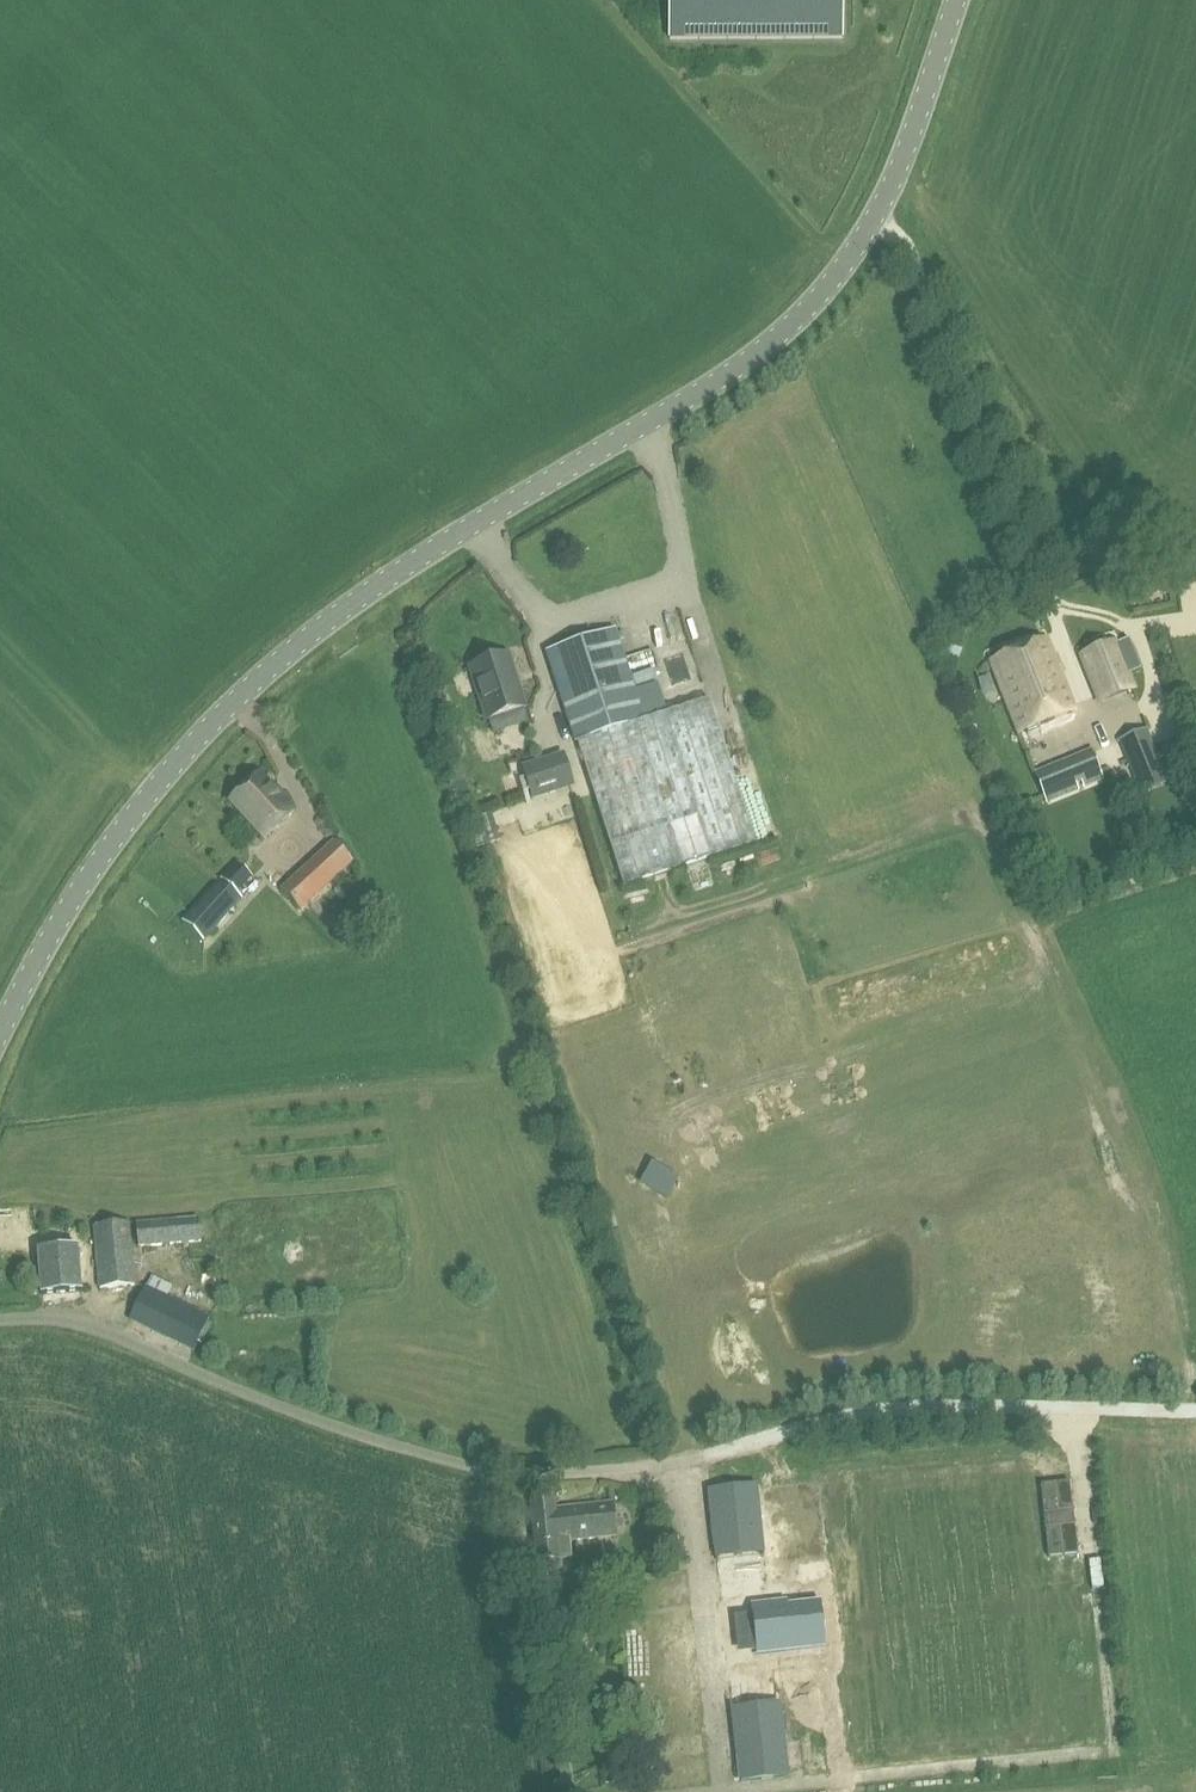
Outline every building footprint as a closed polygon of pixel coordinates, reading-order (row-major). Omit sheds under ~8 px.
[(812,38),(842,38),(842,0),(811,0),(812,38)] [(577,742),(644,721),(614,630),(547,652),(576,743),(577,742)] [(1046,640),(991,663),(1020,734),(1076,710),(1046,640)] [(1136,689),(1117,643),(1084,656),(1102,702),(1136,689)] [(504,656),(503,652),(488,657),(489,660),(470,667),(487,720),(525,708),(508,654),(504,656)] [(644,721),(577,742),(624,887),(756,844),(709,700),(644,721)] [(1152,718),(1128,727),(1142,765),(1167,756),(1152,718)] [(1092,749),(1034,773),(1047,803),(1104,779),(1092,749)] [(544,769),(525,775),(533,801),(552,795),(544,769)] [(259,774),(229,801),(265,840),(295,812),(259,774)] [(335,840),(325,849),(282,889),(301,910),(329,884),(344,870),(354,862),(335,840)] [(232,866),(221,878),(219,877),(181,919),(205,941),(243,899),(232,889),(244,876),(232,866)] [(727,1137),(709,1112),(690,1126),(709,1151),(727,1137)] [(678,1178),(650,1162),(639,1181),(666,1197),(678,1178)] [(138,1247),(200,1242),(198,1219),(136,1224),(138,1247)] [(134,1286),(129,1223),(94,1225),(99,1287),(134,1286)] [(77,1247),(38,1251),(42,1293),(81,1289),(77,1247)] [(145,1287),(129,1320),(193,1351),(209,1318),(145,1287)] [(762,1550),(755,1485),(710,1490),(716,1555),(762,1550)] [(530,1503),(537,1562),(570,1558),(568,1541),(615,1536),(611,1502),(553,1509),(552,1500),(530,1503)] [(827,1601),(759,1608),(763,1648),(831,1641),(827,1601)]
